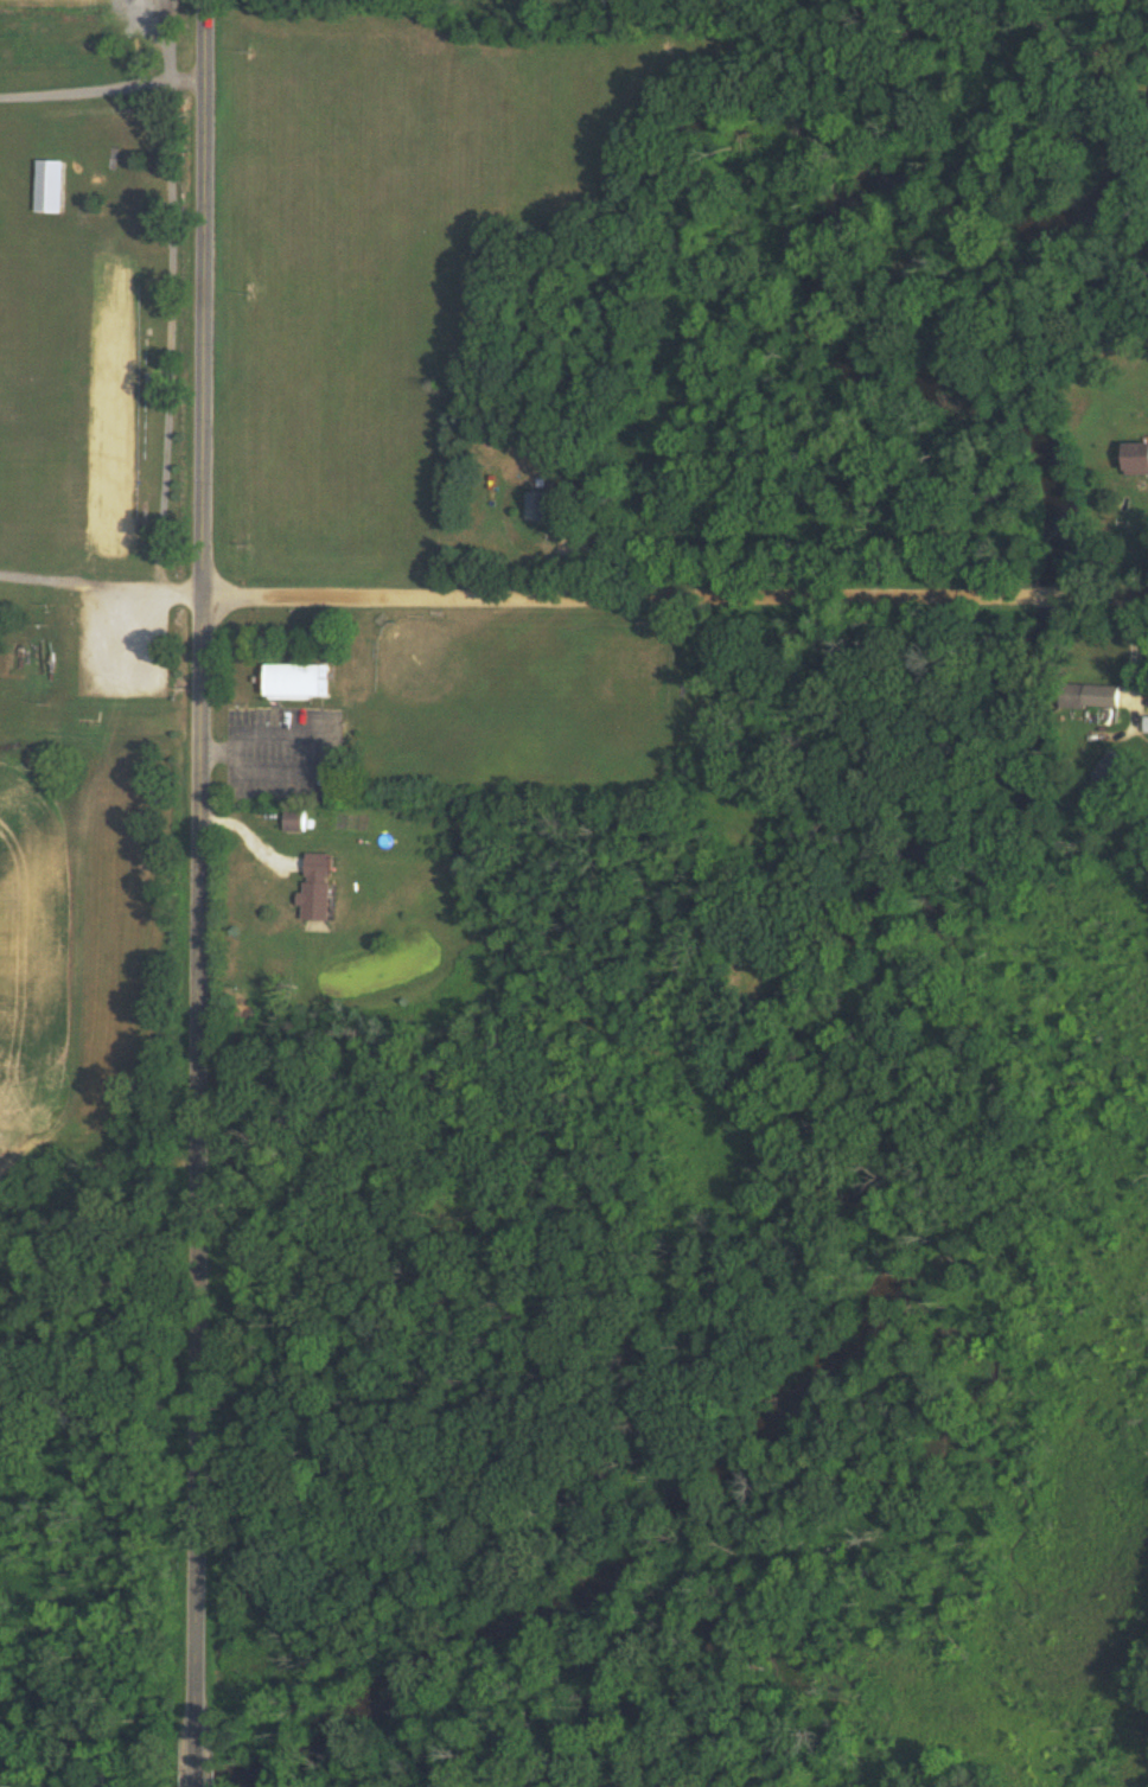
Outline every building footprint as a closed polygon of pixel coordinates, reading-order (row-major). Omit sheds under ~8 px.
[(1125,476),(1147,476),(1147,443),(1125,443),(1125,476)] [(526,521),(548,521),(548,492),(526,492),(526,521)] [(268,663),(321,664),(321,695),(268,694),(268,663)] [(1062,685),(1062,707),(1118,707),(1118,685),(1062,685)] [(282,809),(300,810),(300,829),(282,829),(282,809)] [(305,851),(330,851),(330,918),(304,918),(305,851)]
